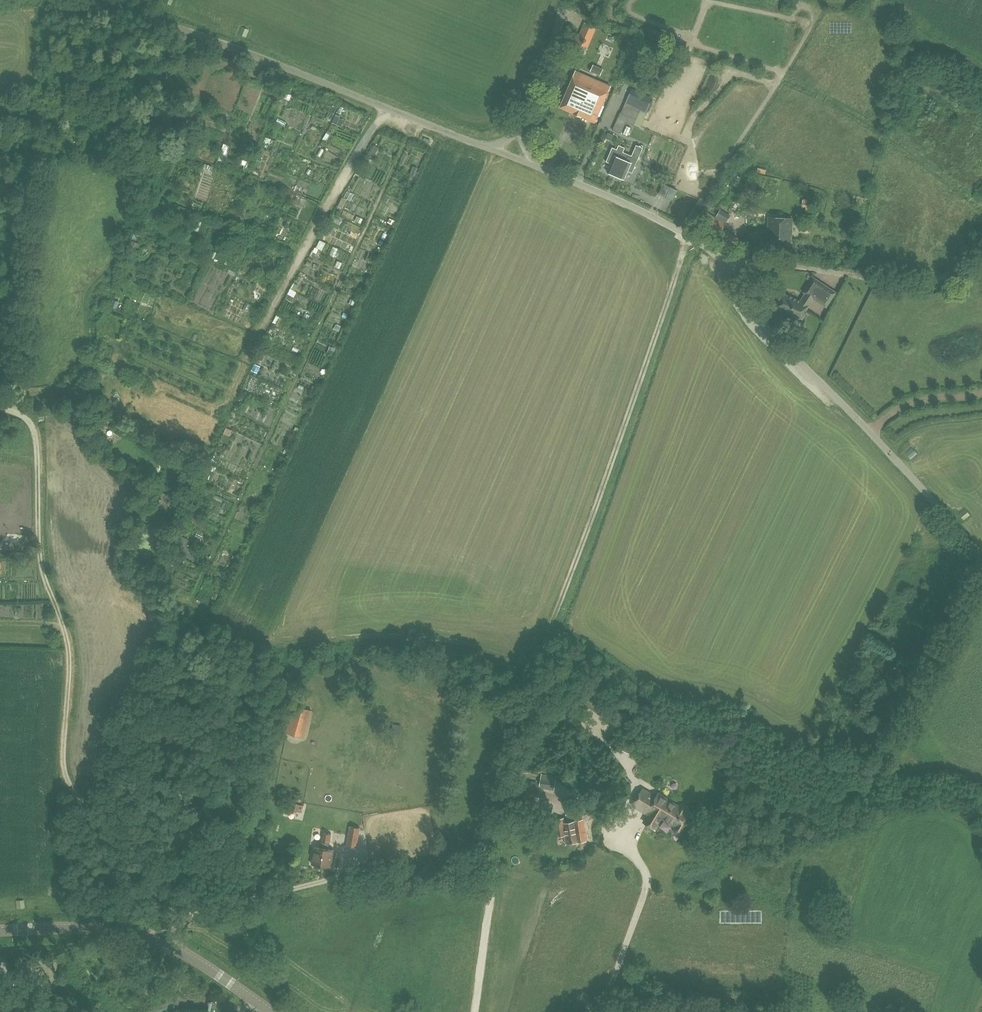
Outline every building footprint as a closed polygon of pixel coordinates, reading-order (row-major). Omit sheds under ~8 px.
[(249,30),(241,26),(238,34),(246,37),(249,30)] [(579,34),(575,43),(588,49),(592,40),(579,34)] [(565,57),(573,61),(577,54),(568,50),(565,57)] [(593,64),(590,71),(600,75),(603,68),(593,64)] [(560,107),(595,122),(611,86),(576,71),(560,107)] [(658,75),(654,81),(662,85),(665,79),(658,75)] [(631,89),(625,102),(647,112),(648,111),(651,104),(653,98),(640,93),(631,89)] [(621,113),(613,130),(621,133),(626,122),(633,125),(634,124),(636,119),(621,113)] [(68,121),(58,123),(60,129),(69,127),(68,121)] [(623,151),(625,147),(619,144),(617,148),(612,146),(606,161),(611,163),(607,171),(625,179),(628,171),(632,172),(643,147),(636,144),(631,155),(623,151)] [(671,187),(666,197),(673,200),(678,190),(671,187)] [(735,201),(730,208),(737,213),(741,206),(735,201)] [(694,225),(716,239),(726,223),(704,209),(694,225)] [(720,209),(717,215),(726,221),(730,215),(720,209)] [(767,245),(790,246),(792,218),(768,217),(767,245)] [(188,223),(186,229),(192,231),(194,225),(188,223)] [(734,235),(727,246),(732,250),(739,239),(734,235)] [(776,306),(775,307),(802,320),(809,305),(814,298),(826,306),(835,292),(813,278),(804,292),(806,293),(800,301),(782,292),(778,301),(777,300),(776,300),(778,301),(776,305),(774,305),(776,306)] [(226,427),(224,433),(229,436),(232,430),(226,427)] [(911,448),(905,453),(910,459),(917,454),(911,448)] [(58,479),(50,479),(50,487),(58,487),(58,479)] [(965,509),(958,514),(963,520),(970,515),(965,509)] [(181,555),(173,552),(168,563),(175,566),(181,555)] [(294,705),(286,732),(304,737),(312,710),(294,705)] [(633,750),(637,740),(624,735),(618,749),(632,755),(634,751),(633,750)] [(517,763),(507,770),(510,773),(519,767),(517,763)] [(542,783),(541,783),(525,780),(522,800),(539,803),(542,783)] [(682,833),(683,831),(689,822),(688,821),(692,813),(678,805),(677,806),(658,795),(656,797),(643,789),(634,805),(650,814),(645,822),(655,828),(662,816),(676,824),(675,826),(674,828),(674,831),(679,834),(682,833)] [(239,790),(236,802),(248,806),(252,793),(239,790)] [(289,801),(288,808),(302,812),(303,805),(289,801)] [(554,819),(557,836),(566,834),(567,843),(578,841),(576,836),(579,835),(576,821),(564,823),(563,818),(554,819)] [(350,826),(347,846),(357,847),(360,828),(350,826)] [(322,842),(330,843),(331,834),(323,832),(322,842)] [(334,850),(329,849),(315,846),(312,864),(331,868),(334,850)] [(25,900),(17,899),(16,907),(25,908),(25,900)]
